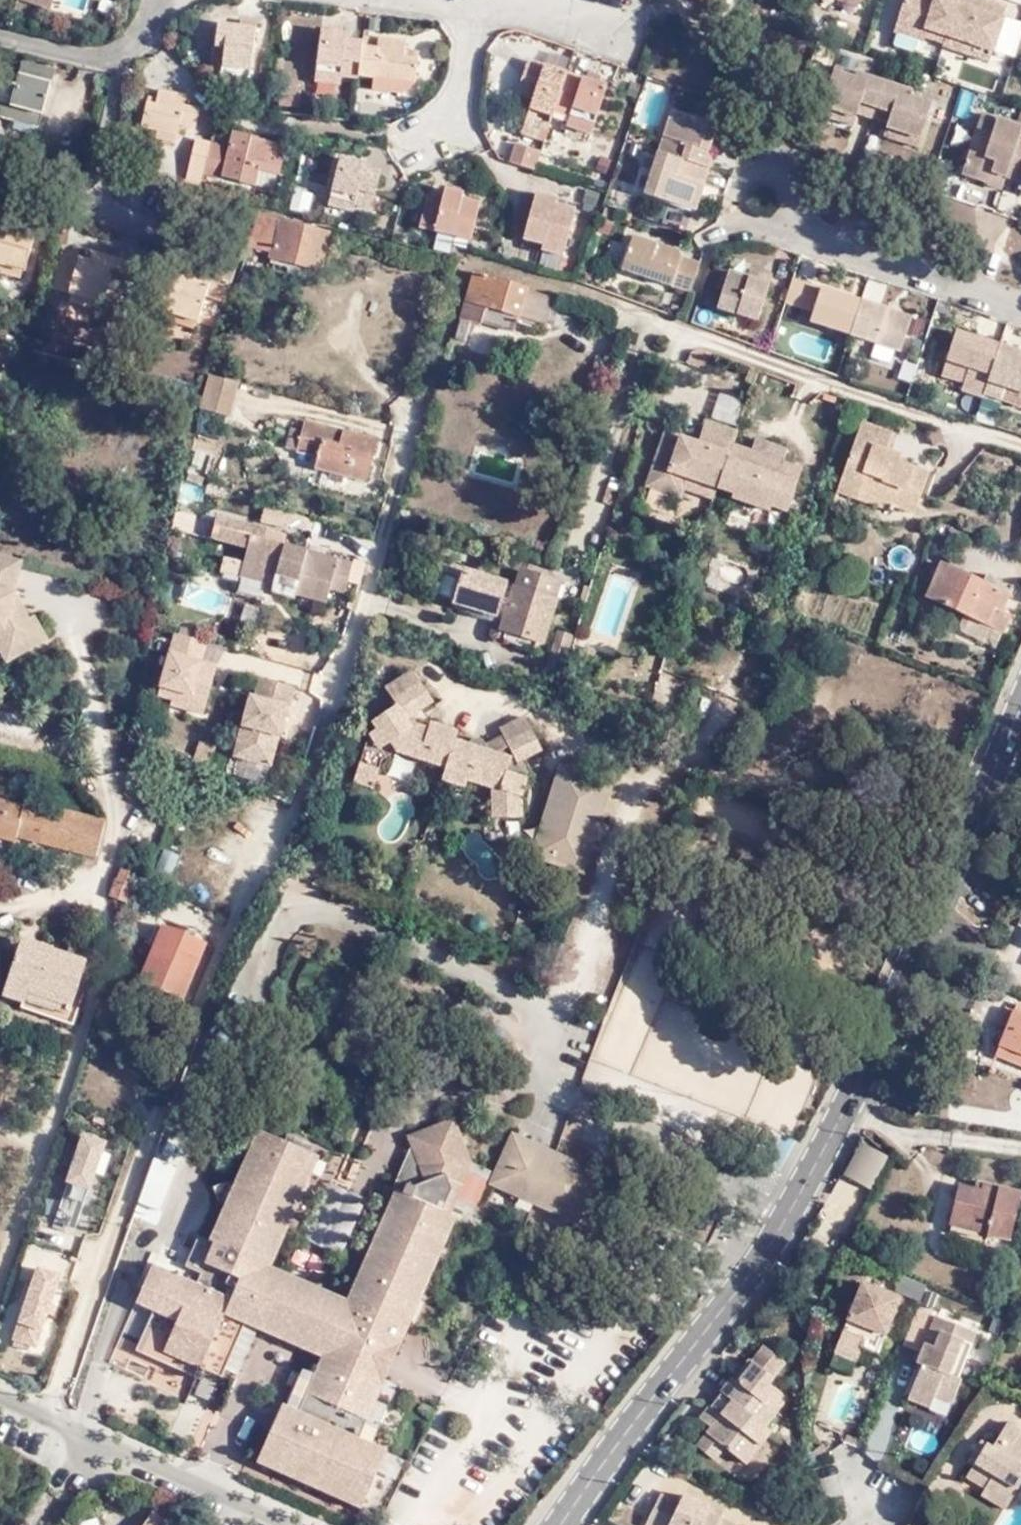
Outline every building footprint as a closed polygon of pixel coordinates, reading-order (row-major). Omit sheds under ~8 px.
[(963,0),(908,0),(900,27),(930,36),(931,32),(951,36),(954,29),(963,0)] [(954,29),(999,43),(1011,0),(963,0),(954,29)] [(1020,38),(1020,19),(1009,15),(997,50),(1015,56),(1020,38)] [(240,26),(215,24),(212,45),(226,45),(224,75),(253,76),(259,20),(240,20),(240,26)] [(368,43),(369,38),(350,37),(350,30),(323,27),(318,67),(344,69),(364,71),(368,43)] [(951,36),(950,39),(996,53),(999,43),(954,29),(951,36)] [(380,44),(368,43),(364,71),(380,72),(379,81),(396,82),(395,76),(422,76),(424,46),(413,46),(413,37),(381,34),(380,44)] [(569,63),(570,59),(532,45),(517,81),(535,87),(529,103),(554,110),(556,102),(569,63)] [(840,85),(850,63),(841,60),(832,82),(840,85)] [(17,84),(8,82),(3,105),(39,113),(50,70),(21,63),(17,84)] [(610,76),(569,63),(556,102),(575,107),(598,113),(610,76)] [(882,101),(891,76),(850,63),(840,85),(832,82),(827,98),(861,110),(866,96),(882,101)] [(344,69),(318,67),(317,78),(344,81),(344,69)] [(939,91),(891,76),(882,101),(897,106),(892,121),(927,131),(939,91)] [(177,87),(150,80),(147,90),(136,88),(127,119),(146,125),(143,135),(164,141),(170,118),(187,123),(192,105),(174,100),(177,87)] [(278,86),(277,109),(293,111),(293,88),(278,86)] [(861,110),(877,116),(882,101),(866,96),(861,110)] [(857,120),(861,110),(827,98),(824,108),(857,120)] [(660,144),(707,159),(714,138),(710,137),(718,113),(673,99),(660,144)] [(882,101),(877,116),(892,121),(897,106),(882,101)] [(554,110),(529,103),(526,112),(551,119),(554,110)] [(3,105),(0,118),(32,125),(39,113),(3,105)] [(595,125),(598,113),(575,107),(571,118),(595,125)] [(1007,180),(1011,171),(1020,142),(1020,117),(988,107),(983,123),(998,126),(993,147),(977,143),(969,165),(1007,180)] [(927,131),(892,121),(889,130),(924,141),(927,131)] [(269,163),(286,166),(294,138),(263,131),(263,126),(244,123),(233,167),(266,175),(269,163)] [(213,167),(222,133),(205,129),(194,175),(209,179),(210,178),(213,167)] [(234,135),(222,133),(213,167),(226,169),(234,135)] [(509,156),(536,165),(542,146),(515,138),(509,156)] [(1011,171),(1020,174),(1020,142),(1011,171)] [(694,200),(707,159),(660,144),(657,154),(642,150),(631,180),(694,200)] [(367,151),(345,147),(336,188),(374,198),(383,165),(365,161),(367,151)] [(282,180),(286,166),(269,163),(266,175),(282,180)] [(438,225),(454,231),(469,235),(480,197),(458,191),(460,184),(442,180),(437,195),(428,192),(419,219),(438,225)] [(540,246),(563,254),(577,210),(557,204),(560,193),(537,187),(525,233),(543,238),(540,246)] [(607,214),(614,197),(602,194),(596,210),(607,214)] [(298,195),(294,208),(304,210),(306,196),(298,195)] [(0,204),(0,267),(23,272),(31,237),(27,237),(9,232),(11,223),(9,223),(13,207),(0,204)] [(244,267),(235,264),(229,283),(245,287),(261,242),(320,261),(330,225),(261,206),(244,267)] [(29,229),(11,223),(9,232),(27,237),(29,229)] [(693,283),(703,254),(682,247),(677,238),(633,224),(624,258),(693,283)] [(448,247),(454,231),(438,225),(433,242),(448,247)] [(557,267),(563,254),(540,246),(543,238),(525,233),(518,255),(557,267)] [(116,286),(125,250),(108,246),(106,257),(78,250),(73,248),(75,242),(57,237),(46,279),(61,283),(61,284),(67,286),(93,293),(98,294),(101,283),(116,286)] [(106,257),(108,246),(81,239),(78,250),(106,257)] [(153,301),(190,312),(195,288),(218,296),(230,258),(194,248),(188,272),(162,265),(153,301)] [(755,258),(752,265),(762,268),(764,261),(755,258)] [(732,260),(731,262),(727,276),(721,298),(761,311),(776,265),(764,261),(762,268),(752,265),(732,260)] [(727,276),(731,262),(724,261),(720,273),(727,276)] [(532,304),(551,292),(551,290),(478,266),(457,333),(462,335),(468,320),(475,320),(478,321),(481,317),(492,321),(511,326),(518,308),(531,311),(532,304)] [(0,267),(0,275),(22,279),(23,272),(0,267)] [(856,322),(867,290),(798,270),(790,293),(819,301),(816,310),(856,322)] [(90,303),(93,293),(67,286),(64,295),(90,303)] [(916,305),(867,290),(856,322),(854,330),(867,334),(869,329),(904,340),(916,305)] [(543,315),(551,292),(532,304),(531,311),(543,315)] [(188,322),(190,312),(153,301),(150,312),(188,322)] [(987,384),(1002,338),(961,325),(959,328),(949,360),(972,366),(970,374),(967,382),(982,387),(985,383),(987,384)] [(1002,338),(987,384),(991,386),(989,394),(1003,398),(1004,391),(1008,380),(1020,383),(1020,349),(1019,349),(1020,344),(1002,338)] [(972,366),(949,360),(946,368),(970,374),(972,366)] [(202,393),(231,401),(239,377),(210,369),(202,393)] [(1008,380),(1004,391),(1020,396),(1020,383),(1008,380)] [(200,400),(228,410),(231,401),(202,393),(200,400)] [(307,414),(303,425),(298,445),(319,450),(317,458),(319,458),(364,471),(375,434),(307,414)] [(735,428),(704,421),(697,441),(664,432),(647,486),(682,497),(685,488),(715,496),(718,486),(735,491),(733,495),(770,507),(772,502),(789,507),(802,463),(782,457),(785,444),(754,435),(750,447),(731,441),(735,428)] [(298,445),(303,425),(291,422),(286,442),(298,445)] [(882,496),(892,500),(917,508),(930,470),(900,462),(903,452),(889,448),(895,430),(865,422),(841,489),(860,495),(864,482),(884,490),(882,496)] [(944,424),(931,426),(936,442),(949,441),(944,424)] [(488,478),(507,478),(506,455),(487,455),(488,478)] [(314,471),(361,483),(364,471),(319,458),(314,471)] [(858,496),(879,505),(882,496),(884,490),(864,482),(860,495),(858,496)] [(889,509),(892,500),(882,496),(879,505),(889,509)] [(341,586),(350,558),(261,533),(263,524),(211,512),(206,535),(244,544),(240,558),(277,569),(274,580),(272,586),(291,591),(295,580),(326,589),(328,583),(341,586)] [(0,553),(0,625),(5,626),(23,651),(48,636),(33,612),(27,616),(11,589),(18,557),(0,553)] [(1003,606),(1005,603),(1012,588),(944,556),(926,593),(990,620),(997,604),(1003,606)] [(236,568),(274,580),(277,569),(240,558),(236,568)] [(493,605),(503,574),(463,561),(454,592),(493,605)] [(512,624),(539,632),(545,634),(562,575),(524,564),(520,580),(516,580),(511,597),(504,595),(500,609),(506,611),(503,621),(496,619),(491,636),(508,641),(510,635),(512,624)] [(322,599),(326,589),(295,580),(291,591),(322,599)] [(1011,605),(1005,603),(1003,606),(997,604),(990,620),(1001,625),(1011,605)] [(564,664),(569,650),(564,649),(570,627),(558,623),(552,638),(558,640),(550,660),(564,664)] [(536,643),(539,632),(512,624),(510,635),(514,637),(536,643)] [(202,661),(206,641),(175,633),(162,685),(175,690),(173,698),(172,704),(204,713),(215,673),(200,669),(202,661)] [(217,665),(202,661),(200,669),(215,673),(217,665)] [(387,691),(394,703),(422,685),(414,673),(387,691)] [(280,739),(296,687),(262,677),(256,699),(251,698),(234,756),(268,767),(278,739),(280,739)] [(159,694),(173,698),(175,690),(162,685),(159,694)] [(527,762),(544,752),(533,732),(508,745),(510,750),(500,756),(489,752),(488,749),(487,747),(485,743),(483,742),(480,742),(477,741),(473,743),(472,744),(470,746),(458,742),(460,735),(432,726),(431,730),(411,723),(409,722),(435,704),(422,685),(394,703),(398,709),(374,724),(379,733),(372,737),(374,741),(368,745),(360,769),(380,775),(384,763),(396,754),(448,770),(444,783),(467,790),(469,783),(494,791),(501,793),(502,821),(523,821),(523,799),(528,781),(535,778),(527,762)] [(504,738),(487,747),(488,749),(489,752),(500,756),(510,750),(508,745),(533,732),(526,719),(501,732),(504,738)] [(200,740),(195,762),(208,765),(213,743),(200,740)] [(612,777),(563,760),(536,847),(583,863),(612,777)] [(229,793),(236,774),(216,765),(207,785),(229,793)] [(380,775),(360,769),(355,784),(376,791),(380,775)] [(501,793),(494,791),(494,821),(502,821),(501,793)] [(95,856),(103,821),(25,801),(24,806),(0,800),(0,835),(16,839),(18,834),(95,856)] [(120,869),(117,878),(115,878),(110,894),(131,901),(137,886),(132,884),(136,874),(120,869)] [(165,927),(164,930),(156,948),(142,983),(180,1000),(204,943),(165,927)] [(156,948),(164,930),(158,927),(149,944),(156,948)] [(2,996),(22,1002),(24,997),(74,1015),(77,1006),(70,1004),(75,992),(85,962),(21,941),(2,996)] [(81,994),(75,992),(70,1004),(77,1006),(81,994)] [(24,997),(22,1002),(21,1009),(70,1026),(74,1015),(24,997)] [(1018,1012),(1003,1046),(1020,1054),(1020,1014),(1018,1012)] [(1003,1046),(999,1055),(1020,1064),(1020,1054),(1003,1046)] [(323,1359),(384,1390),(387,1385),(373,1379),(387,1344),(402,1351),(423,1305),(431,1285),(459,1222),(453,1219),(459,1204),(457,1203),(448,1181),(472,1172),(475,1170),(457,1123),(410,1141),(414,1152),(424,1177),(416,1180),(415,1177),(404,1180),(402,1178),(396,1193),(398,1195),(351,1304),(271,1269),(320,1160),(259,1133),(235,1188),(227,1183),(215,1190),(219,1203),(227,1206),(211,1243),(199,1237),(186,1268),(202,1275),(213,1280),(208,1291),(196,1285),(153,1266),(136,1305),(154,1312),(142,1344),(200,1369),(207,1373),(222,1380),(247,1325),(250,1317),(326,1353),(323,1359)] [(76,1230),(111,1136),(86,1128),(53,1223),(76,1230)] [(549,1162),(552,1156),(514,1139),(492,1186),(533,1204),(549,1162)] [(414,1152),(402,1178),(404,1180),(415,1177),(416,1180),(424,1177),(414,1152)] [(597,1177),(552,1156),(549,1162),(533,1204),(576,1223),(597,1177)] [(457,1203),(459,1204),(472,1172),(448,1181),(457,1203)] [(982,1216),(979,1227),(1000,1232),(1011,1185),(972,1175),(971,1180),(948,1177),(941,1205),(982,1216)] [(169,1181),(155,1176),(145,1201),(159,1207),(169,1181)] [(938,1217),(979,1227),(982,1216),(941,1205),(938,1217)] [(65,1272),(41,1263),(12,1339),(37,1349),(65,1272)] [(202,1275),(196,1285),(208,1291),(213,1280),(202,1275)] [(898,1292),(860,1277),(832,1343),(854,1355),(862,1340),(876,1347),(898,1292)] [(431,1285),(423,1305),(437,1300),(431,1285)] [(975,1328),(936,1311),(920,1347),(926,1350),(907,1391),(930,1402),(936,1390),(950,1396),(960,1374),(954,1370),(960,1353),(964,1354),(975,1328)] [(247,1325),(270,1336),(272,1333),(319,1357),(323,1359),(326,1353),(250,1317),(247,1325)] [(272,1333),(270,1336),(319,1357),(272,1333)] [(138,1353),(195,1378),(200,1369),(142,1344),(138,1353)] [(373,1379),(387,1385),(402,1351),(387,1344),(373,1379)] [(377,1404),(384,1390),(323,1359),(315,1377),(304,1372),(287,1409),(284,1407),(258,1465),(362,1510),(387,1454),(372,1447),(389,1410),(377,1404)] [(776,1382),(750,1361),(702,1420),(713,1429),(698,1447),(715,1462),(726,1448),(747,1467),(773,1435),(767,1430),(778,1416),(767,1406),(778,1393),(772,1387),(776,1382)] [(203,1384),(207,1373),(200,1369),(195,1378),(194,1380),(203,1384)] [(1008,1496),(1020,1477),(1020,1456),(1020,1454),(1020,1425),(1005,1415),(989,1440),(977,1433),(966,1452),(972,1456),(970,1459),(989,1470),(983,1481),(1008,1496)] [(964,1468),(983,1481),(989,1470),(970,1459),(964,1468)] [(1003,1503),(1008,1496),(983,1481),(979,1487),(1003,1503)] [(710,1505),(684,1493),(679,1502),(660,1494),(646,1522),(651,1524),(734,1524),(721,1519),(707,1512),(710,1505)] [(724,1512),(710,1505),(707,1512),(721,1519),(724,1512)] [(155,1512),(153,1516),(168,1524),(177,1524),(155,1512)] [(153,1516),(147,1524),(168,1524),(153,1516)]
